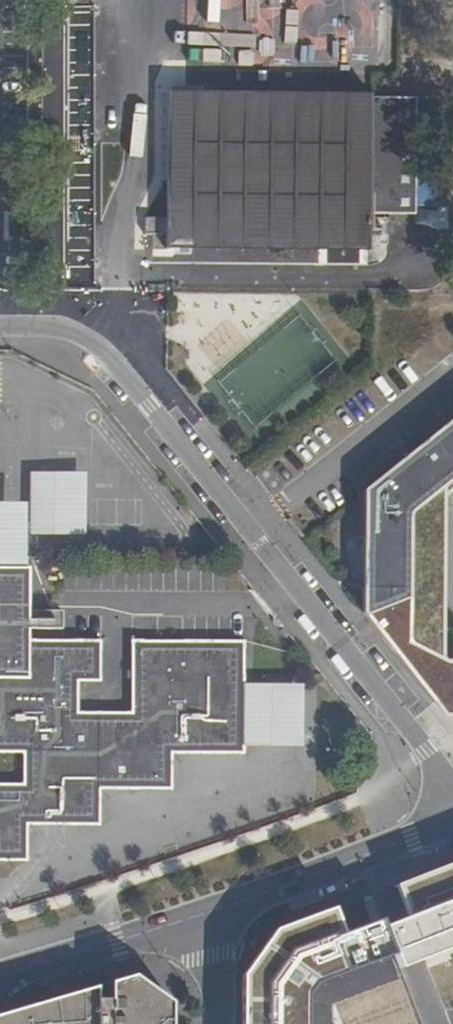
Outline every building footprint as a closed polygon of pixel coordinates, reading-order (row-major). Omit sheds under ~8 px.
[(168,103),(167,198),(166,210),(145,210),(145,234),(166,235),(166,242),(369,245),(369,216),(371,106),(168,103)] [(418,106),(371,106),(369,216),(417,216),(418,106)] [(363,489),(363,490),(363,491),(361,611),(419,685),(433,702),(443,715),(452,715),(452,662),(451,661),(444,659),(444,499),(445,497),(445,496),(446,495),(452,489),(452,418),(363,489)] [(28,471),(28,533),(84,533),(84,471),(28,471)] [(25,859),(26,823),(98,824),(99,788),(171,788),(171,752),(242,752),(241,640),(132,641),(132,713),(77,712),(77,680),(99,680),(99,641),(27,641),(28,569),(0,569),(0,752),(24,752),(23,784),(0,784),(0,859),(25,859)] [(386,925),(398,958),(401,964),(452,944),(452,859),(393,882),(407,917),(386,925)] [(242,974),(242,1023),(306,1023),(306,998),(316,986),(398,958),(386,925),(381,918),(342,931),(333,905),(275,925),(242,974)] [(112,981),(112,997),(98,997),(98,985),(81,990),(40,1001),(4,1011),(0,1012),(0,1023),(171,1023),(171,1000),(136,975),(112,981)]
